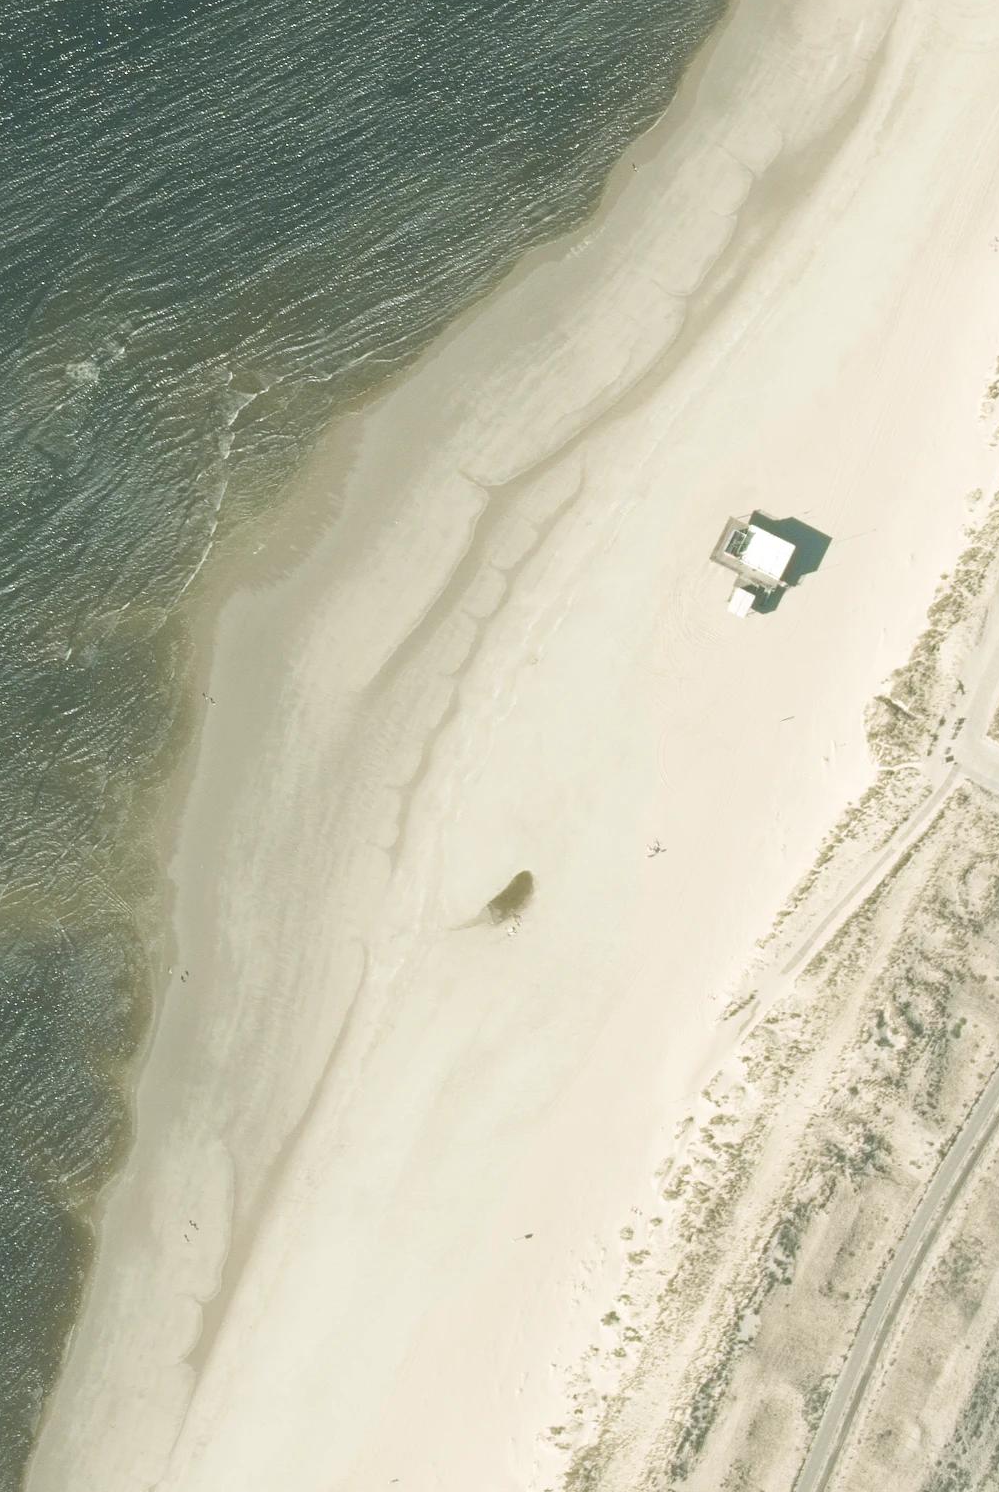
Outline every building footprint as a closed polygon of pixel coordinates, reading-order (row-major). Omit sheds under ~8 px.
[(741,524),(721,565),(778,593),(798,553),(741,524)]
